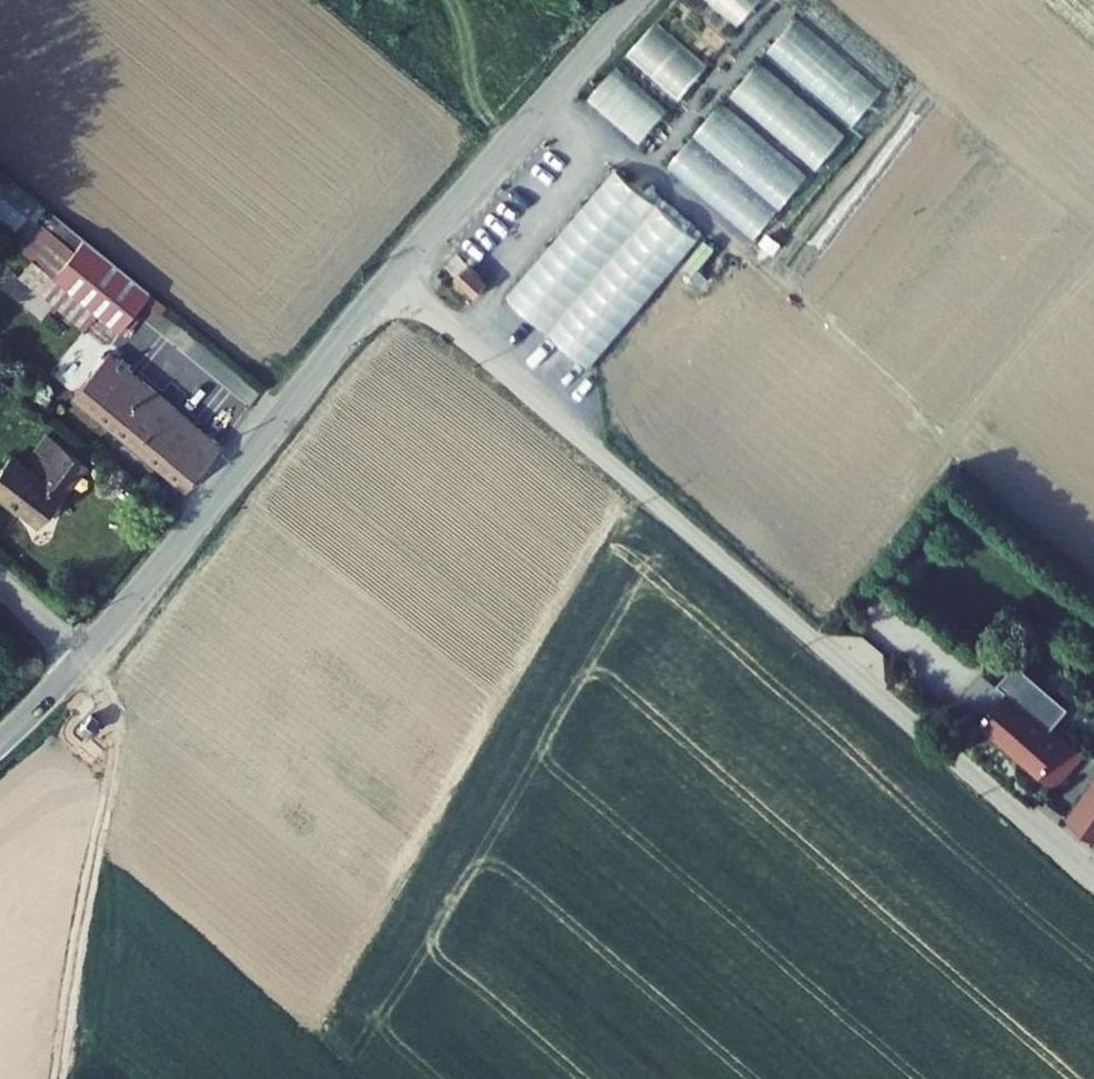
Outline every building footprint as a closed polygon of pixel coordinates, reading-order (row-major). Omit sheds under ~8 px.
[(689,109),(624,58),(590,101),(655,152),(689,109)] [(810,177),(723,102),(668,167),(755,241),(810,177)] [(620,162),(505,291),(590,366),(705,236),(620,162)] [(24,226),(40,199),(0,175),(0,211),(24,226)] [(93,236),(75,258),(138,309),(156,287),(93,236)] [(478,276),(490,261),(477,252),(466,266),(478,276)] [(75,258),(61,275),(124,325),(138,309),(75,258)] [(57,371),(74,384),(105,344),(88,331),(57,371)] [(218,431),(105,344),(74,384),(187,471),(218,431)] [(66,440),(41,469),(17,499),(38,516),(86,457),(66,440)] [(17,499),(41,469),(11,445),(0,459),(0,485),(17,499)] [(1071,701),(1029,665),(1015,682),(1057,718),(1071,701)] [(1057,718),(1015,682),(1012,686),(1072,737),(1075,734),(1057,718)] [(1072,737),(1012,686),(989,713),(1050,764),(1072,737)] [(1075,803),(1093,818),(1093,780),(1075,803)]
